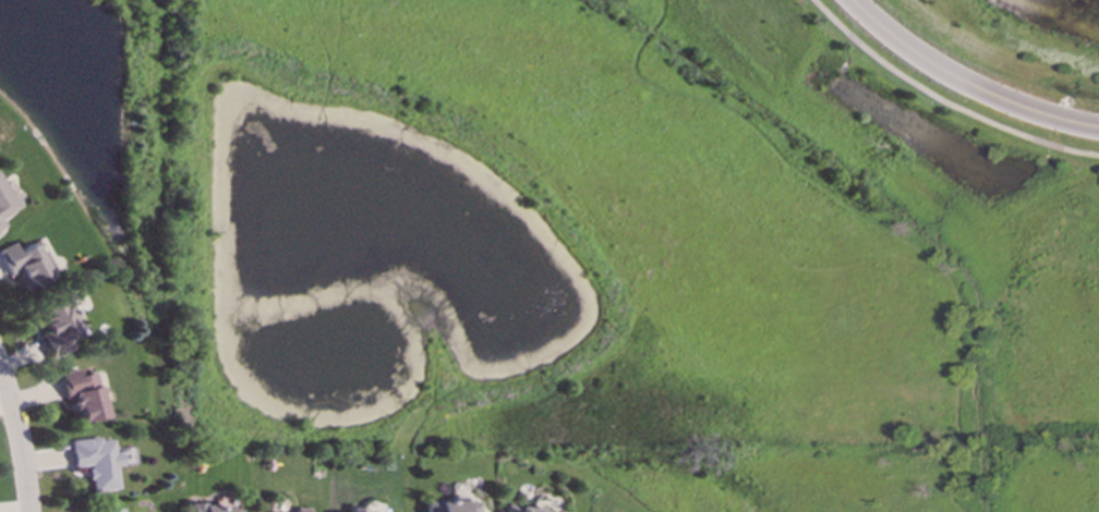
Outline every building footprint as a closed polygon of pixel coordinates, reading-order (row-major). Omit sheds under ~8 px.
[(6,227),(1,220),(20,208),(0,175),(0,231),(6,227)] [(17,252),(14,244),(0,250),(0,253),(10,275),(18,271),(26,290),(50,279),(35,244),(17,252)] [(36,309),(46,334),(40,336),(49,357),(84,343),(66,297),(36,309)] [(59,374),(65,399),(70,398),(72,408),(75,407),(80,424),(105,418),(94,372),(79,376),(77,370),(59,374)] [(70,442),(73,468),(88,466),(91,492),(118,489),(116,466),(136,463),(135,449),(113,451),(112,438),(70,442)] [(474,502),(425,502),(425,511),(474,511),(474,502)]
